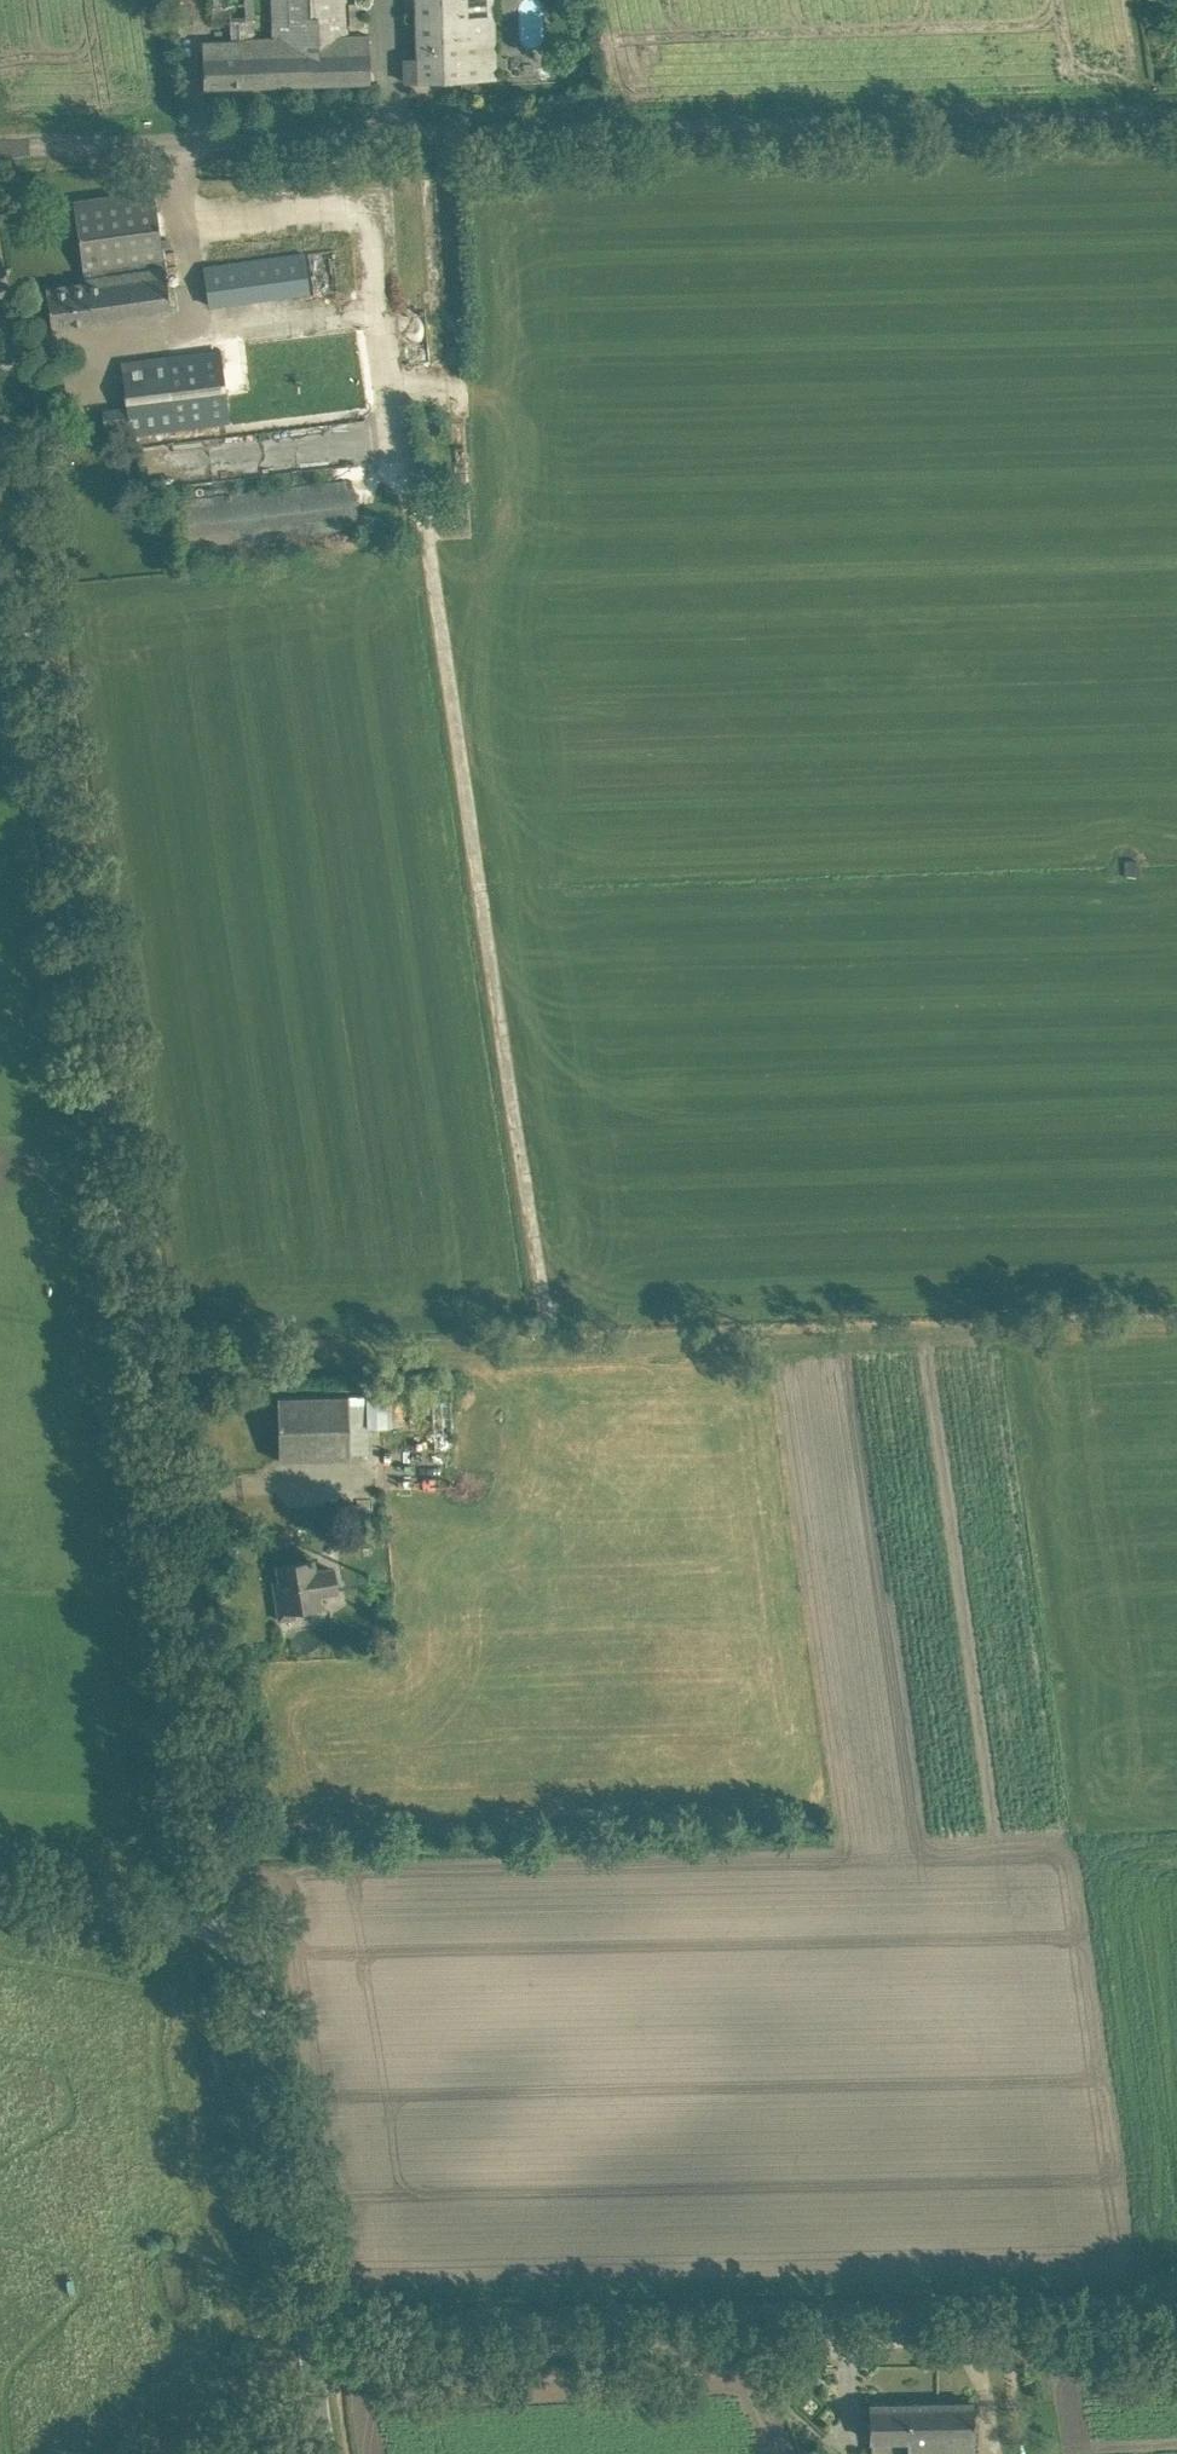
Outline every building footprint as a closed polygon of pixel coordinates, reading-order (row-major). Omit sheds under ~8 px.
[(345,0),(265,0),(266,19),(273,19),(274,37),(253,38),(252,0),(213,0),(214,22),(231,22),(231,41),(202,41),(204,87),(370,82),(369,34),(346,35),(345,0)] [(492,0),(404,0),(404,17),(415,16),(417,56),(404,57),(405,81),(495,78),(492,0)] [(52,329),(76,325),(171,312),(154,190),(74,201),(85,282),(46,288),(52,329)] [(303,251),(202,266),(208,307),(309,293),(303,251)] [(132,434),(366,405),(357,333),(123,361),(132,434)] [(178,547),(358,523),(352,477),(172,501),(178,547)] [(279,1460),(350,1458),(350,1455),(369,1455),(368,1394),(349,1395),(278,1396),(279,1460)] [(431,1398),(433,1449),(454,1448),(452,1397),(431,1398)] [(312,1569),(311,1560),(278,1565),(282,1589),(275,1590),(279,1619),(296,1616),(294,1609),(318,1605),(316,1594),(338,1590),(334,1566),(312,1569)] [(974,2425),(973,2401),(870,2403),(870,2439),(908,2438),(909,2453),(974,2453),(974,2425)]
